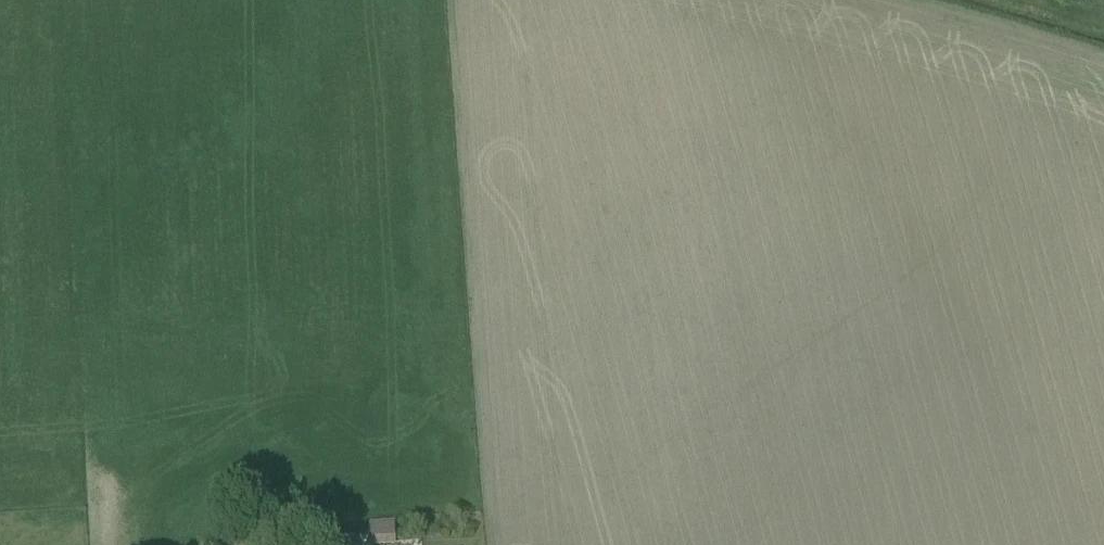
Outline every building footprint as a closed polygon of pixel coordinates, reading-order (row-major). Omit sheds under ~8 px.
[(403,543),(403,523),(378,523),(378,543),(403,543)]
